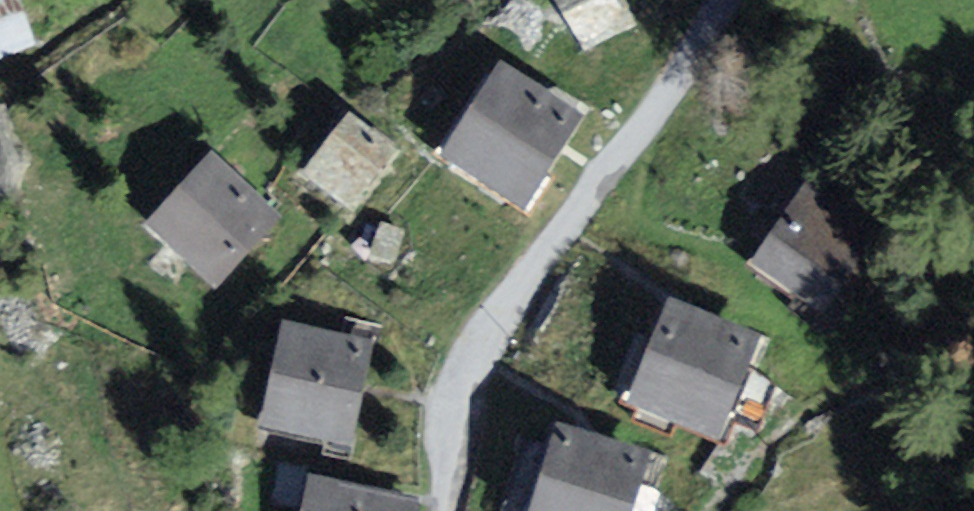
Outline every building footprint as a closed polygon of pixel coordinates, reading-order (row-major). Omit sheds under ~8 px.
[(23,29),(13,0),(0,0),(0,38),(23,29)] [(581,41),(639,19),(632,0),(566,0),(581,41)] [(585,125),(488,79),(427,190),(523,241),(585,125)] [(326,90),(281,171),(345,206),(390,125),(326,90)] [(175,123),(113,209),(211,289),(280,204),(175,123)] [(897,207),(802,158),(738,267),(831,322),(897,207)] [(228,433),(333,451),(362,328),(255,304),(228,433)] [(757,351),(645,308),(610,399),(722,442),(757,351)] [(528,421),(498,510),(624,510),(641,459),(528,421)] [(301,465),(293,510),(402,510),(407,477),(301,465)]
